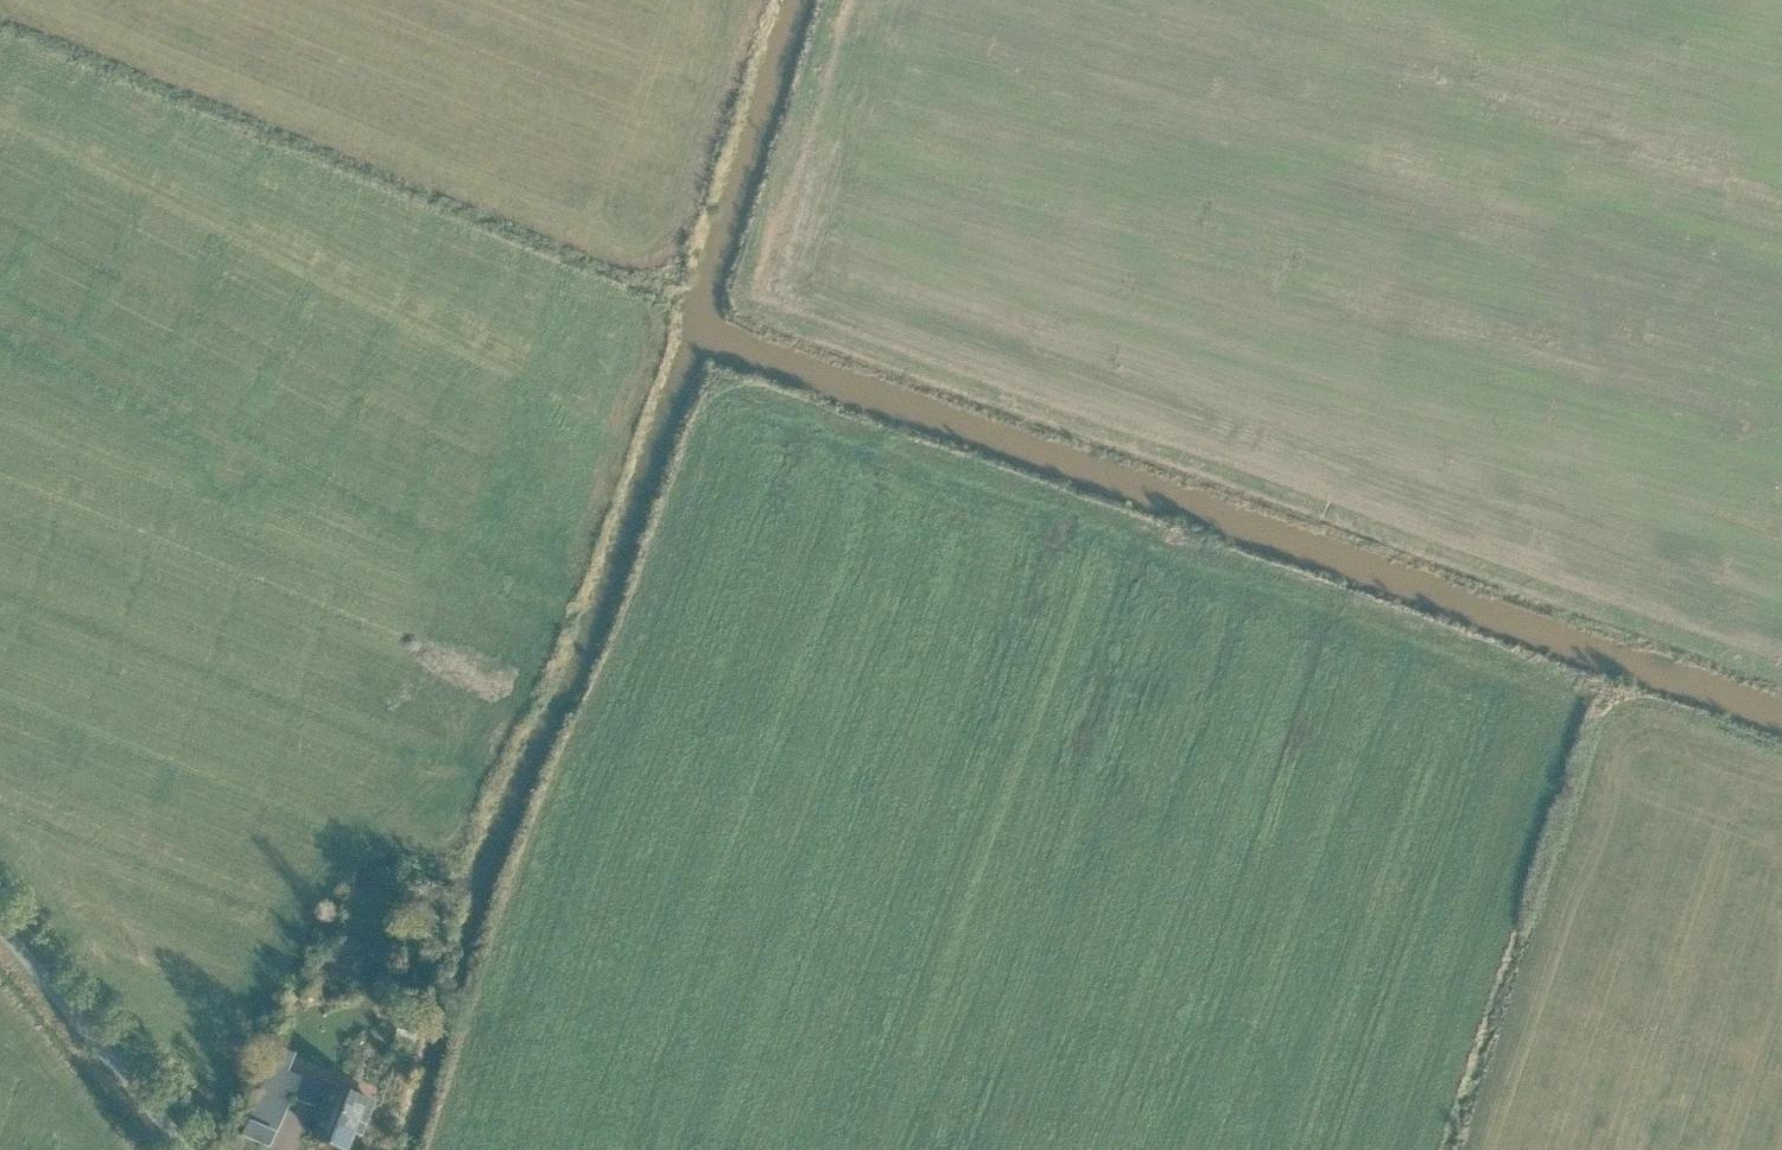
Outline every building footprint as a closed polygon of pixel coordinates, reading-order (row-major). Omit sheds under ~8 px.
[(317,1106),(325,1084),(288,1070),(296,1050),(277,1043),(261,1083),(263,1084),(244,1135),(271,1145),(290,1095),(317,1106)] [(327,1081),(325,1084),(317,1106),(312,1118),(319,1121),(312,1138),(344,1149),(351,1149),(356,1136),(362,1138),(377,1100),(327,1081)]
